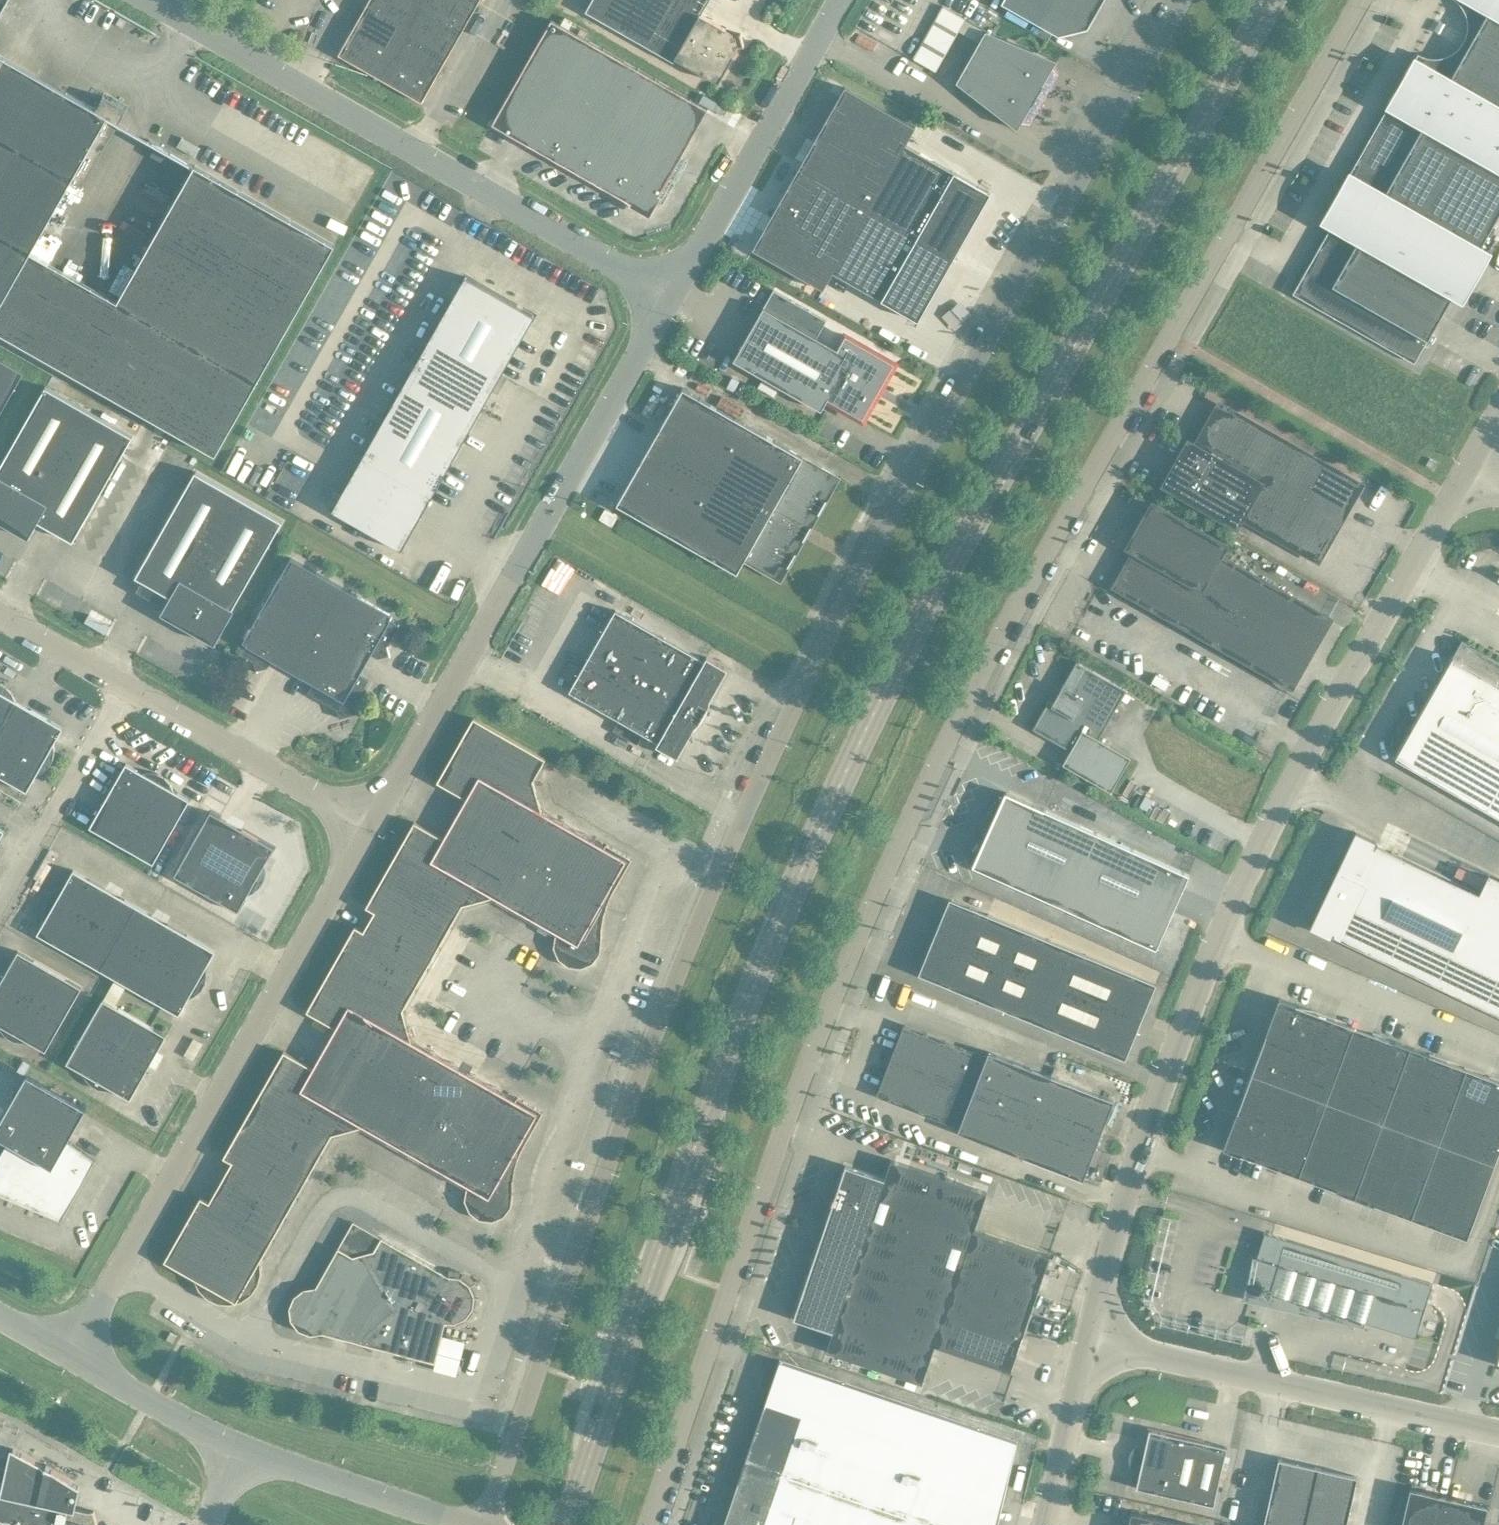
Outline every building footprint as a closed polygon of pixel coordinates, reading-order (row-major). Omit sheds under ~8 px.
[(337,55),(421,102),(479,0),(368,0),(337,55)] [(619,31),(673,62),(675,58),(717,83),(737,49),(736,46),(742,44),(742,45),(743,45),(740,33),(739,33),(739,34),(727,37),(722,35),(725,29),(700,14),(708,0),(591,0),(584,11),(619,31)] [(1058,33),(1085,26),(1100,0),(1006,0),(1004,3),(1058,33)] [(1470,0),(1478,27),(1458,62),(1431,69),(1422,64),(1292,293),(1414,363),(1453,294),(1463,300),(1489,254),(1479,248),(1498,213),(1498,0),(1470,0)] [(934,71),(964,18),(943,6),(913,59),(934,71)] [(631,203),(633,205),(636,206),(639,206),(642,206),(645,205),(648,204),(651,203),(653,201),(655,199),(657,196),(707,109),(551,19),(491,124),(631,203)] [(985,31),(955,82),(1017,129),(1021,122),(1029,123),(1057,73),(1052,66),(1056,60),(985,31)] [(69,181),(80,187),(124,111),(101,97),(95,109),(0,55),(0,304),(69,181)] [(844,87),(798,168),(868,209),(905,145),(914,127),(844,87)] [(905,145),(868,209),(955,258),(956,257),(953,256),(989,193),(905,145)] [(0,304),(0,333),(214,455),(334,245),(194,165),(116,301),(29,252),(0,304)] [(798,168),(751,250),(822,290),(832,272),(868,209),(798,168)] [(868,209),(832,272),(917,321),(953,258),(955,259),(955,258),(868,209)] [(361,457),(430,497),(449,465),(445,463),(528,317),(532,320),(534,316),(464,276),(361,457)] [(827,398),(856,415),(869,390),(872,392),(876,385),(873,383),(887,359),(844,334),(836,349),(763,307),(732,360),(820,410),(827,398)] [(0,360),(0,412),(22,373),(0,360)] [(27,538),(37,521),(72,541),(131,436),(45,387),(0,465),(0,522),(27,538)] [(774,573),(831,473),(682,388),(615,504),(736,573),(745,557),(774,573)] [(1188,442),(1164,484),(1235,524),(1240,515),(1317,558),(1359,484),(1219,404),(1195,446),(1188,442)] [(213,644),(233,609),(231,608),(281,521),(194,471),(134,576),(169,596),(159,613),(213,644)] [(1385,511),(1391,505),(1376,489),(1370,495),(1385,511)] [(394,522),(341,492),(331,511),(383,541),(394,522)] [(1290,685),(1328,619),(1217,555),(1223,544),(1152,504),(1129,546),(1136,550),(1115,586),(1290,685)] [(617,516),(605,508),(599,519),(611,526),(617,516)] [(388,657),(389,657),(386,646),(399,625),(397,624),(388,619),(391,615),(290,557),(242,642),(245,644),(240,654),(253,662),(256,672),(257,672),(256,670),(267,667),(272,659),(313,682),(307,693),(336,709),(338,718),(356,713),(353,705),(368,679),(357,674),(369,653),(377,658),(388,655),(388,657)] [(711,699),(710,698),(726,670),(727,671),(728,669),(706,657),(703,661),(614,610),(568,691),(657,742),(655,745),(677,758),(678,757),(677,756),(693,728),(694,729),(695,728),(694,727),(694,726),(700,721),(704,714),(708,707),(710,699),(711,700),(711,699)] [(1461,639),(1394,758),(1498,818),(1498,661),(1461,639)] [(1075,661),(1060,689),(1062,691),(1054,705),(1048,701),(1032,728),(1069,750),(1062,764),(1110,791),(1130,757),(1098,739),(1126,690),(1075,661)] [(26,791),(35,775),(42,772),(48,766),(52,759),(54,751),(53,743),(62,727),(15,700),(11,693),(6,687),(0,684),(0,776),(26,791)] [(603,847),(541,812),(532,781),(544,759),(472,718),(436,782),(465,798),(443,838),(413,822),(365,907),(373,912),(362,931),(354,926),(305,1011),(335,1028),(312,1068),(283,1051),(222,1157),(231,1162),(208,1202),(200,1197),(163,1261),(193,1278),(198,1290),(207,1298),(218,1303),(229,1304),(241,1300),(250,1293),(257,1284),(260,1272),(259,1259),(331,1134),(362,1126),(466,1185),(464,1200),(469,1211),(479,1219),(491,1221),(503,1216),(510,1206),(512,1180),(514,1168),(517,1158),(521,1149),(524,1144),(542,1112),(516,1097),(514,1101),(410,1041),(402,1010),(461,905),(493,896),(555,932),(552,947),(558,958),(568,966),(580,967),(592,963),(599,953),(601,940),(601,927),(603,915),(606,905),(610,896),(631,859),(605,844),(603,847)] [(125,763),(88,827),(152,863),(189,799),(173,790),(169,783),(164,777),(157,773),(149,772),(141,772),(125,763)] [(1005,792),(971,865),(1155,948),(1188,874),(1005,792)] [(173,875),(237,911),(246,895),(253,892),(259,886),(263,879),(264,871),(264,863),(273,847),(209,811),(173,875)] [(1495,901),(1374,843),(1375,841),(1355,832),(1310,927),(1330,936),(1331,935),(1498,1015),(1498,893),(1495,901)] [(214,951),(72,870),(63,886),(56,889),(50,895),(46,902),(45,910),(45,917),(36,933),(178,1014),(187,998),(194,995),(200,989),(204,982),(206,975),(205,967),(214,951)] [(938,945),(926,974),(957,987),(956,989),(1124,1059),(1155,983),(987,914),(986,917),(955,904),(943,933),(940,931),(935,944),(938,945)] [(44,1050),(81,987),(17,951),(0,981),(0,1030),(0,1031),(6,1037),(13,1041),(21,1042),(29,1041),(44,1050)] [(1278,998),(1222,1148),(1466,1239),(1498,1149),(1498,1080),(1278,998)] [(102,999),(66,1062),(81,1071),(85,1079),(90,1085),(97,1089),(105,1090),(113,1089),(129,1099),(165,1035),(102,999)] [(985,1056),(904,1025),(893,1052),(886,1048),(879,1065),(887,1067),(877,1094),(958,1126),(957,1131),(1082,1179),(1113,1100),(987,1051),(985,1056)] [(94,1160),(67,1140),(85,1108),(25,1074),(0,1120),(0,1139),(6,1142),(0,1154),(0,1195),(60,1220),(94,1160)] [(985,1192),(890,1159),(883,1178),(844,1165),(825,1223),(829,1224),(823,1242),(819,1241),(792,1318),(831,1331),(825,1350),(921,1382),(934,1344),(1009,1370),(1048,1255),(972,1230),(985,1192)] [(1372,1295),(1364,1321),(1415,1337),(1431,1283),(1263,1232),(1255,1259),(1372,1295)] [(447,1275),(380,1237),(373,1251),(352,1257),(337,1248),(315,1287),(303,1288),(293,1296),(288,1308),(290,1320),(298,1330),(309,1334),(321,1333),(434,1362),(444,1322),(453,1323),(465,1318),(472,1308),(474,1296),(469,1284),(458,1277),(447,1275)] [(1016,1441),(778,1360),(721,1524),(997,1524),(1016,1441)] [(1226,1447),(1148,1429),(1135,1488),(1213,1506),(1226,1447)] [(87,1511),(72,1508),(77,1486),(69,1481),(45,1467),(46,1464),(45,1464),(44,1466),(11,1448),(7,1468),(0,1466),(0,1523),(3,1524),(97,1524),(93,1510),(92,1511),(87,1511)] [(1356,1476),(1277,1459),(1262,1524),(1345,1524),(1356,1476)] [(1487,1506),(1409,1488),(1400,1524),(1483,1524),(1487,1506)] [(1130,1511),(1127,1524),(1190,1524),(1130,1511)]
